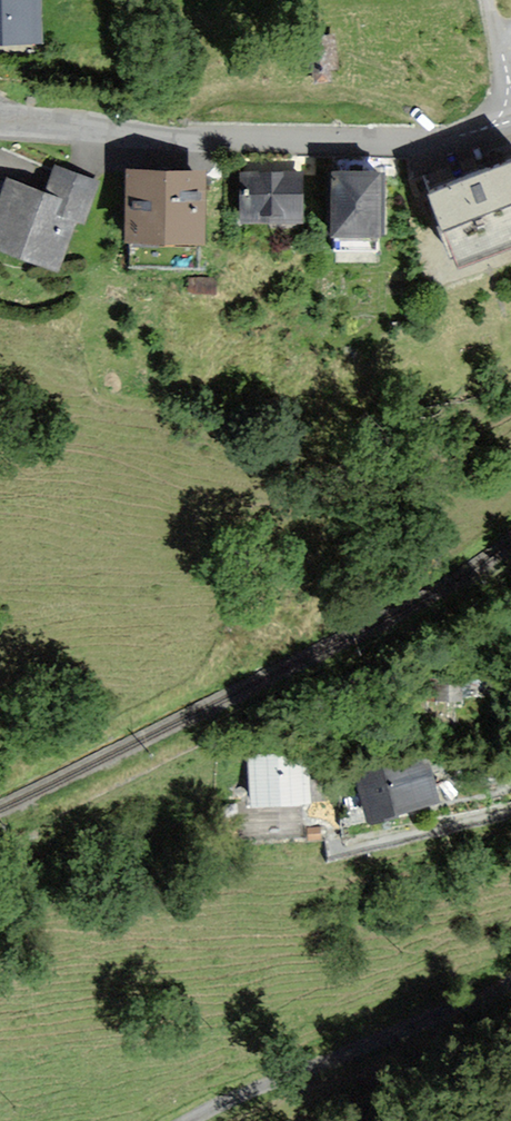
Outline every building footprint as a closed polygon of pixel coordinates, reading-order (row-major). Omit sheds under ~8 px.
[(32,39),(31,0),(0,0),(0,39),(32,39)] [(337,68),(333,33),(304,36),(307,73),(313,72),(314,82),(319,82),(332,80),(330,68),(337,68)] [(419,186),(444,259),(510,236),(510,160),(509,155),(419,186)] [(47,169),(38,195),(68,206),(64,217),(76,222),(90,184),(47,169)] [(323,171),(323,227),(369,227),(369,172),(323,171)] [(119,173),(118,233),(190,234),(191,173),(119,173)] [(239,173),(237,212),(289,215),(291,176),(239,173)] [(48,265),(64,217),(68,206),(38,195),(0,182),(0,249),(48,265)] [(426,754),(359,771),(371,818),(384,815),(438,801),(426,754)] [(307,757),(249,760),(252,806),(309,803),(308,774),(307,757)]
